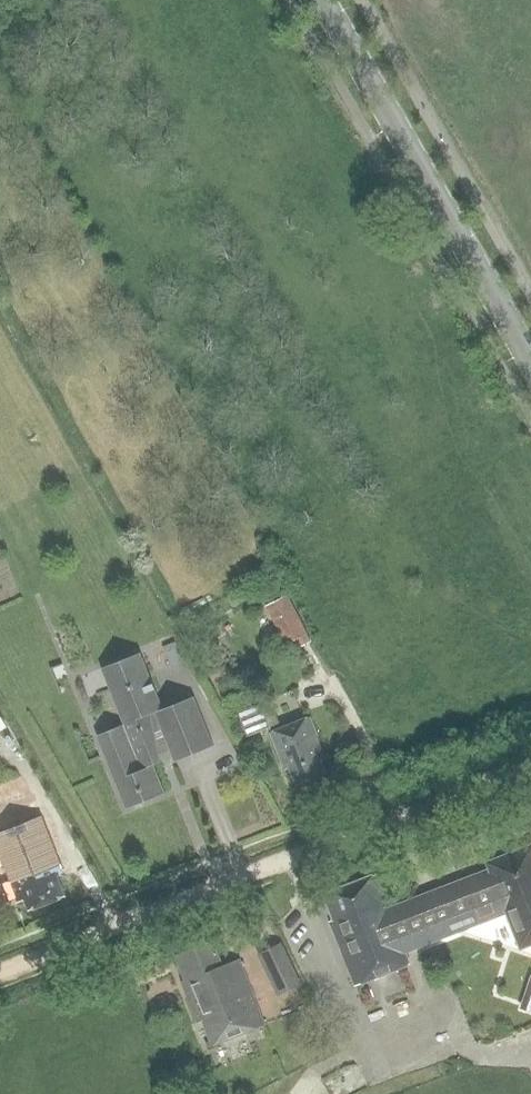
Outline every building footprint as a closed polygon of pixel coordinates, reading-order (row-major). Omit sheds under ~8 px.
[(316,641),(290,596),(269,608),(290,646),(300,640),(304,648),(316,641)] [(124,725),(96,736),(101,749),(126,809),(165,793),(151,757),(159,754),(155,734),(162,731),(174,762),(214,746),(194,697),(163,709),(141,653),(101,669),(124,725)] [(269,727),(260,703),(237,712),(246,736),(269,727)] [(11,729),(0,709),(0,735),(11,729)] [(308,717),(269,732),(284,768),(288,766),(296,784),(324,772),(317,754),(321,753),(315,739),(317,738),(308,717)] [(0,890),(0,904),(10,900),(9,898),(14,897),(16,903),(25,899),(29,910),(64,896),(54,871),(62,868),(42,819),(0,835),(0,862),(10,888),(7,889),(7,887),(0,890)] [(322,893),(332,919),(329,920),(354,985),(410,963),(406,951),(505,913),(519,949),(530,944),(530,841),(483,860),(486,867),(387,905),(375,873),(322,893)] [(222,966),(212,940),(178,953),(187,978),(183,980),(208,1046),(265,1025),(239,959),(222,966)] [(293,971),(273,980),(278,992),(299,983),(293,971)] [(523,1002),(530,1005),(530,977),(523,1002)]
